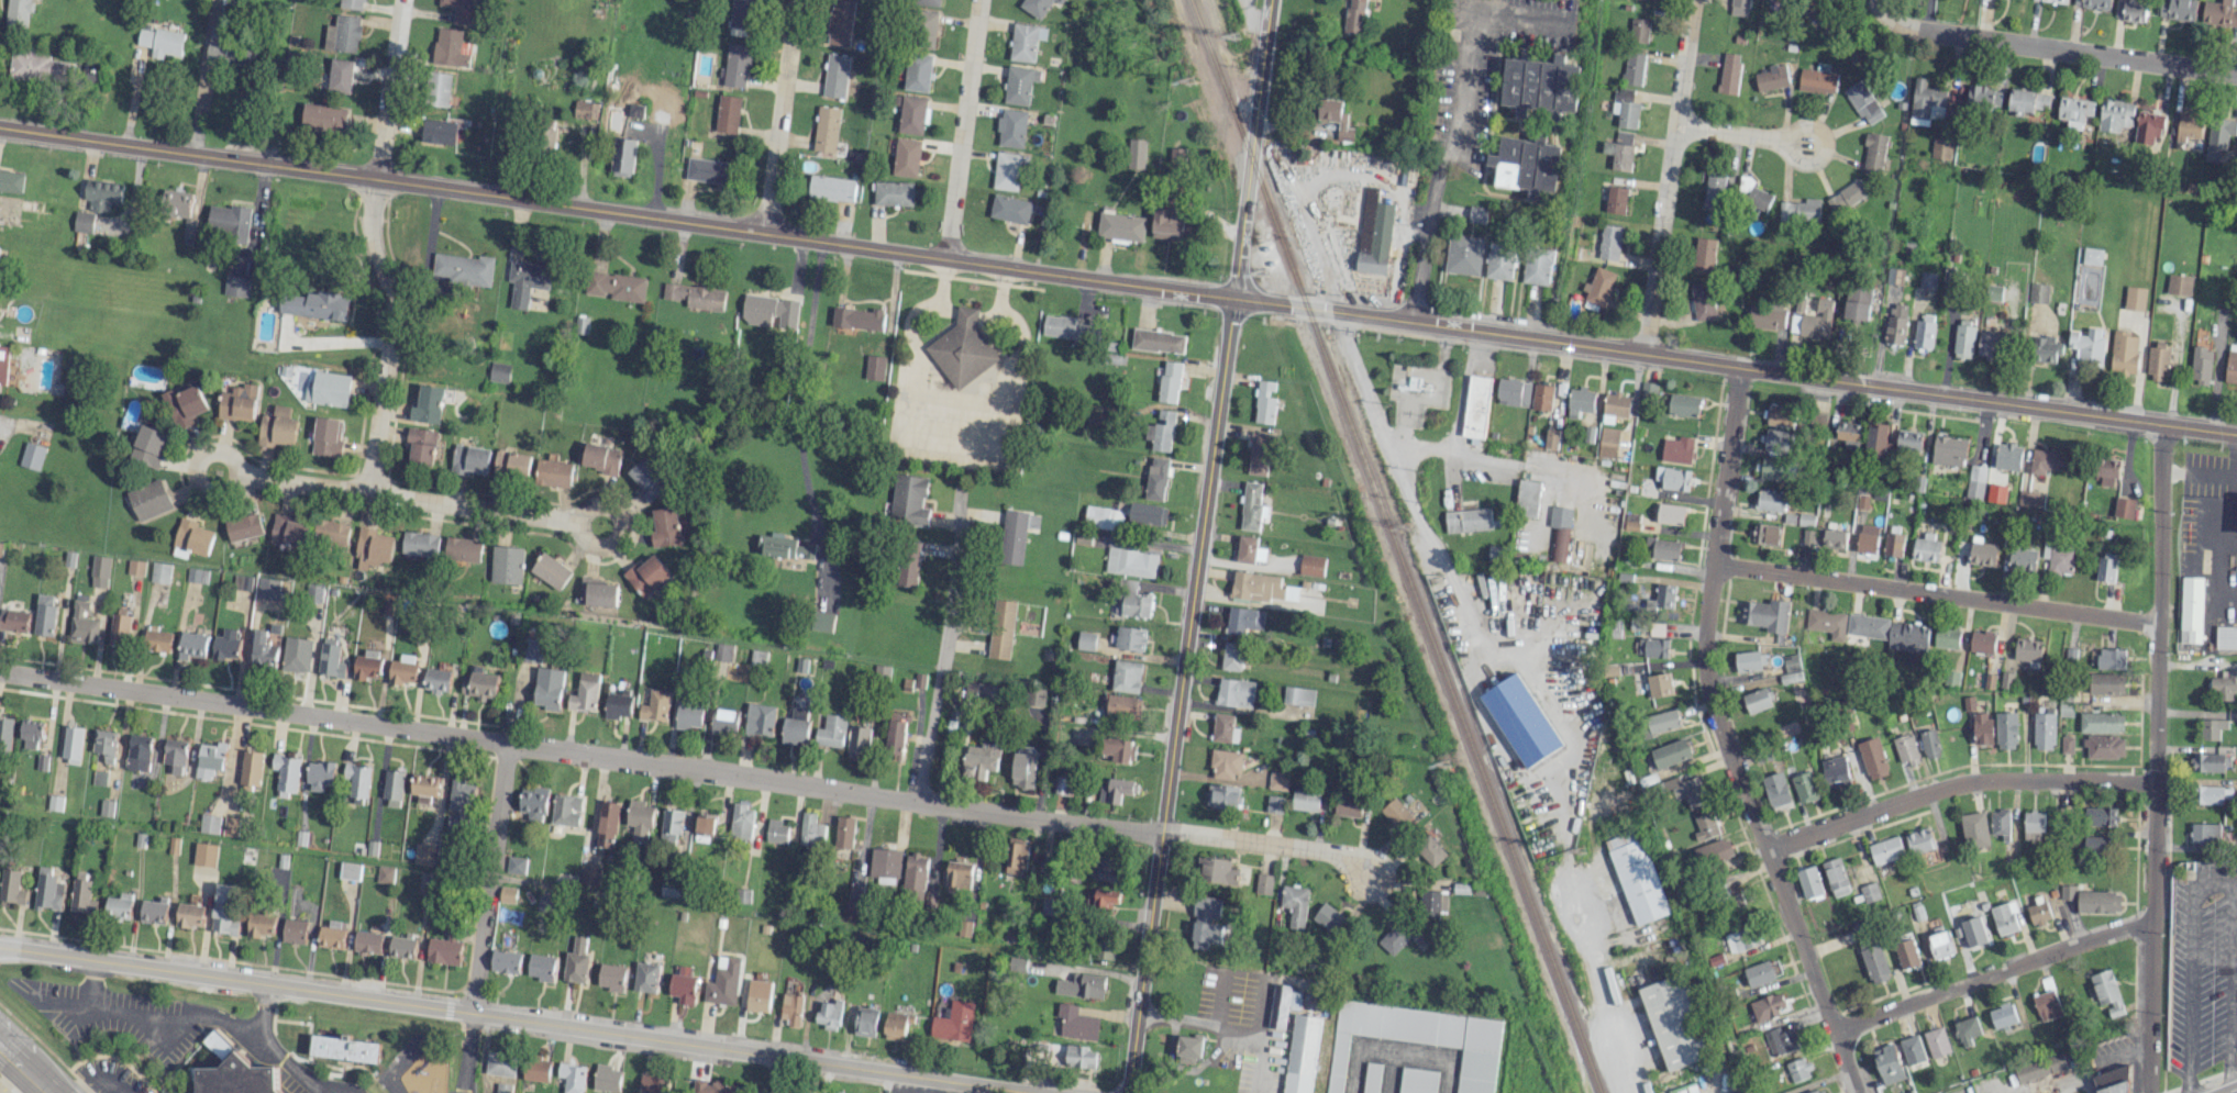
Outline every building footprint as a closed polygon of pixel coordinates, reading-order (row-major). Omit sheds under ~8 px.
[(32,12),(33,0),(8,0),(5,30),(27,32),(29,11),(32,12)] [(341,8),(363,9),(364,0),(342,0),(341,8)] [(454,7),(452,23),(473,26),(475,0),(440,0),(439,6),(454,7)] [(728,27),(750,30),(755,0),(732,0),(728,27)] [(854,1),(847,0),(832,0),(827,44),(850,46),(854,1)] [(1041,19),(1054,0),(1024,0),(1020,6),(1041,19)] [(1365,0),(1347,0),(1346,32),(1364,33),(1365,0)] [(1728,14),(1746,16),(1748,0),(1730,0),(1728,14)] [(2074,7),(2110,9),(2111,0),(2075,0),(2074,7)] [(2144,22),(2147,3),(2141,2),(2141,0),(2117,0),(2114,17),(2144,22)] [(2159,18),(2195,20),(2196,0),(2160,0),(2159,18)] [(2205,0),(2201,22),(2236,27),(2236,11),(2231,10),(2232,0),(2221,0),(2221,3),(2205,0)] [(935,34),(939,13),(925,10),(921,31),(935,34)] [(326,25),(323,49),(357,53),(361,17),(336,15),(334,26),(326,25)] [(1629,41),(1647,42),(1648,19),(1630,18),(1629,41)] [(1035,62),(1038,37),(1046,38),(1047,26),(1013,23),(1009,59),(1035,62)] [(140,27),(137,45),(152,48),(150,57),(163,59),(164,54),(181,57),(185,34),(140,27)] [(255,46),(231,43),(233,31),(211,27),(209,39),(202,38),(199,59),(251,67),(255,46)] [(470,43),(461,42),(462,30),(435,27),(431,63),(467,68),(470,43)] [(746,87),(746,70),(752,70),(753,45),(727,44),(725,67),(718,67),(717,85),(746,87)] [(1580,65),(1564,64),(1565,53),(1555,52),(1554,62),(1531,60),(1532,49),(1522,48),(1521,59),(1505,57),(1501,104),(1517,106),(1516,116),(1526,117),(1527,108),(1547,109),(1547,118),(1559,119),(1560,110),(1576,112),(1580,65)] [(75,60),(12,52),(9,76),(73,84),(75,60)] [(1644,53),(1624,52),(1623,84),(1642,85),(1644,53)] [(1718,92),(1736,94),(1740,54),(1722,52),(1718,92)] [(825,96),(847,97),(848,54),(826,53),(825,96)] [(931,55),(907,54),(906,90),(930,91),(931,55)] [(349,94),(354,62),(332,58),(327,91),(349,94)] [(1768,71),(1755,73),(1757,90),(1788,86),(1785,63),(1768,65),(1768,71)] [(1005,103),(1030,104),(1031,80),(1039,81),(1040,68),(1007,66),(1005,103)] [(1797,88),(1834,95),(1838,73),(1801,67),(1797,88)] [(452,75),(430,72),(425,104),(447,107),(452,75)] [(1947,86),(1926,85),(1926,77),(1914,76),(1911,123),(1928,125),(1929,116),(1945,117),(1947,86)] [(1867,126),(1884,114),(1860,78),(1842,89),(1867,126)] [(1968,86),(1967,107),(2001,109),(2002,87),(1968,86)] [(1618,113),(1617,126),(1636,128),(1639,102),(1632,101),(1633,90),(1614,88),(1611,112),(1618,113)] [(2008,109),(2049,113),(2051,93),(2010,89),(2008,109)] [(714,130),(736,134),(742,97),(720,94),(714,130)] [(922,134),(927,98),(903,94),(898,131),(922,134)] [(2066,128),(2082,130),(2084,115),(2093,116),(2095,100),(2060,96),(2057,119),(2067,120),(2066,128)] [(1318,119),(1338,121),(1336,139),(1353,141),(1354,128),(1346,127),(1347,113),(1341,112),(1342,100),(1320,98),(1318,119)] [(2135,102),(2103,98),(2098,129),(2119,132),(2121,125),(2132,126),(2135,102)] [(301,127),(345,133),(348,109),(304,103),(301,127)] [(813,150),(835,153),(841,108),(819,105),(813,150)] [(996,145),(1023,148),(1027,110),(1002,108),(1001,117),(999,117),(996,145)] [(2153,135),(2161,136),(2163,114),(2138,111),(2135,142),(2153,143),(2153,135)] [(2175,141),(2185,142),(2185,136),(2200,138),(2203,114),(2178,112),(2175,141)] [(2236,124),(2236,120),(2210,116),(2205,160),(2223,162),(2227,134),(2235,135),(2236,124)] [(454,147),(458,123),(425,118),(421,141),(454,147)] [(1611,169),(1630,171),(1634,132),(1616,130),(1615,142),(1602,141),(1601,153),(1612,154),(1611,169)] [(1887,136),(1866,131),(1863,145),(1867,146),(1861,172),(1879,176),(1887,136)] [(1561,145),(1545,144),(1546,134),(1536,133),(1535,140),(1500,136),(1498,155),(1487,153),(1486,165),(1496,166),(1494,186),(1528,189),(1527,199),(1539,201),(1541,190),(1556,192),(1561,145)] [(1950,160),(1954,139),(1934,136),(1930,156),(1950,160)] [(635,138),(614,137),(611,175),(633,177),(635,138)] [(922,141),(898,137),(894,175),(918,178),(922,141)] [(1144,169),(1146,139),(1129,138),(1128,168),(1144,169)] [(684,178),(726,184),(729,162),(688,156),(684,178)] [(25,171),(0,168),(0,188),(23,191),(25,171)] [(1732,173),(1705,172),(1704,207),(1731,208),(1732,173)] [(856,179),(811,175),(809,196),(854,200),(856,179)] [(1752,180),(1744,176),(1734,197),(1765,211),(1773,195),(1750,184),(1752,180)] [(1825,198),(1833,214),(1868,194),(1859,178),(1825,198)] [(85,200),(89,200),(88,210),(108,214),(110,203),(120,205),(123,186),(88,180),(85,200)] [(914,182),(874,181),(874,205),(913,206),(914,182)] [(1627,188),(1608,185),(1604,211),(1624,214),(1627,188)] [(1356,271),(1386,274),(1394,203),(1377,201),(1378,187),(1365,186),(1356,271)] [(190,217),(191,192),(165,191),(164,216),(190,217)] [(989,216),(1027,225),(1032,201),(994,193),(989,216)] [(1779,201),(1778,222),(1818,223),(1818,198),(1805,198),(1805,202),(1779,201)] [(250,209),(210,204),(207,229),(235,232),(234,243),(246,245),(250,209)] [(1469,222),(1486,223),(1487,207),(1470,205),(1469,222)] [(1169,206),(1153,206),(1152,238),(1183,239),(1184,213),(1169,212),(1169,206)] [(74,231),(92,233),(94,213),(75,211),(74,231)] [(1115,238),(1142,242),(1146,217),(1119,213),(1115,238)] [(196,220),(185,218),(182,238),(192,239),(196,220)] [(1621,226),(1601,224),(1598,258),(1618,260),(1621,226)] [(1445,272),(1481,275),(1484,237),(1449,233),(1445,272)] [(1715,238),(1694,237),(1692,275),(1713,276),(1715,238)] [(1513,279),(1514,244),(1488,243),(1487,278),(1513,279)] [(1548,285),(1553,250),(1527,247),(1522,281),(1548,285)] [(494,259),(434,253),(432,275),(448,277),(448,283),(491,287),(494,259)] [(549,290),(552,266),(510,261),(508,281),(513,282),(509,308),(527,310),(530,288),(549,290)] [(1583,299),(1603,306),(1616,273),(1595,265),(1585,291),(1586,291),(1583,299)] [(1903,286),(1905,269),(1888,267),(1886,284),(1903,286)] [(1934,289),(1938,274),(1922,270),(1918,286),(1934,289)] [(607,294),(608,271),(586,271),(585,293),(607,294)] [(2166,292),(2190,296),(2192,277),(2169,273),(2166,292)] [(224,295),(248,297),(249,278),(225,276),(224,295)] [(1695,320),(1716,318),(1711,280),(1690,283),(1695,320)] [(663,297),(686,300),(686,306),(723,310),(725,289),(664,282),(663,297)] [(2029,302),(2048,303),(2049,284),(2030,283),(2029,302)] [(2123,308),(2143,311),(2147,288),(2127,285),(2123,308)] [(279,313),(346,321),(349,296),(306,291),(306,295),(282,293),(279,313)] [(1865,320),(1868,295),(1846,292),(1844,317),(1865,320)] [(1801,314),(1799,336),(1830,337),(1832,298),(1818,297),(1818,314),(1801,314)] [(919,347),(948,386),(960,387),(997,359),(1000,336),(987,334),(977,321),(978,308),(956,305),(955,321),(919,347)] [(882,331),(884,316),(846,311),(846,308),(833,306),(831,325),(882,331)] [(1906,313),(1887,312),(1886,343),(1906,344),(1906,313)] [(1933,348),(1934,314),(1917,314),(1916,347),(1933,348)] [(1955,356),(1973,357),(1974,322),(1956,321),(1955,356)] [(2068,347),(2079,348),(2077,366),(2100,369),(2104,329),(2087,327),(2087,333),(2069,331),(2068,347)] [(1183,351),(1184,332),(1131,330),(1131,349),(1183,351)] [(1977,357),(1999,358),(2001,332),(1979,331),(1977,357)] [(2109,371),(2135,375),(2140,334),(2114,331),(2109,371)] [(2056,354),(2062,354),(2063,343),(2055,343),(2055,337),(2030,336),(2028,360),(2055,361),(2056,354)] [(2171,349),(2150,346),(2144,377),(2166,381),(2171,349)] [(2192,384),(2210,385),(2211,348),(2193,347),(2192,384)] [(1116,363),(1117,351),(1108,350),(1107,363),(1116,363)] [(2236,383),(2236,350),(2226,350),(2225,382),(2236,383)] [(488,380),(507,384),(511,365),(492,361),(488,380)] [(1159,402),(1177,402),(1179,361),(1160,361),(1159,402)] [(347,406),(349,374),(314,372),(313,381),(306,381),(304,404),(347,406)] [(1462,436),(1471,437),(1470,444),(1482,446),(1490,377),(1469,374),(1462,436)] [(1496,402),(1527,407),(1531,382),(1499,377),(1496,402)] [(1273,423),(1275,397),(1266,397),(1267,391),(1274,391),(1275,380),(1257,380),(1255,422),(1273,423)] [(1639,399),(1655,400),(1656,382),(1641,381),(1639,399)] [(218,418),(254,421),(257,385),(243,383),(242,388),(232,387),(231,393),(221,392),(218,418)] [(1532,409),(1551,410),(1552,385),(1533,383),(1532,409)] [(175,394),(173,389),(162,393),(176,430),(194,423),(191,416),(208,410),(198,385),(175,394)] [(440,424),(442,400),(452,401),(453,389),(418,385),(416,404),(411,403),(409,420),(440,424)] [(1577,418),(1578,410),(1592,412),(1595,390),(1570,387),(1566,416),(1577,418)] [(1614,423),(1615,415),(1628,417),(1631,394),(1605,392),(1602,422),(1614,423)] [(1700,396),(1666,393),(1664,414),(1698,416),(1700,396)] [(1801,407),(1769,404),(1766,423),(1799,427),(1801,407)] [(257,446),(274,448),(274,443),(294,445),(297,419),(289,418),(290,407),(274,405),(273,415),(261,414),(257,446)] [(1169,452),(1175,410),(1158,408),(1156,422),(1146,421),(1143,439),(1151,440),(1150,449),(1169,452)] [(339,419),(315,417),(311,454),(340,457),(342,440),(337,440),(339,419)] [(1844,439),(1843,449),(1859,451),(1862,424),(1839,421),(1836,438),(1844,439)] [(1887,442),(1888,423),(1867,422),(1866,457),(1891,458),(1891,442),(1887,442)] [(168,433),(143,424),(129,459),(158,470),(164,453),(161,452),(168,433)] [(1586,425),(1584,440),(1593,442),(1595,427),(1586,425)] [(1603,426),(1598,456),(1617,458),(1620,430),(1603,426)] [(408,465),(433,469),(439,432),(408,427),(405,445),(411,446),(408,465)] [(1793,431),(1766,427),(1763,448),(1790,452),(1793,431)] [(1548,428),(1546,446),(1558,448),(1560,431),(1548,428)] [(1923,432),(1899,429),(1895,451),(1920,454),(1923,432)] [(1265,476),(1272,434),(1252,431),(1246,473),(1265,476)] [(1963,467),(1968,439),(1935,434),(1931,462),(1963,467)] [(1661,460),(1692,463),(1694,437),(1678,436),(1677,439),(1663,438),(1661,460)] [(38,471),(45,447),(25,441),(18,465),(38,471)] [(2023,445),(1997,442),(1994,468),(2021,471),(2023,445)] [(491,450),(455,444),(450,473),(472,477),(473,473),(487,476),(491,450)] [(2073,454),(2033,448),(2029,473),(2044,475),(2045,470),(2069,474),(2073,454)] [(528,483),(532,454),(496,450),(492,479),(528,483)] [(1164,501),(1168,458),(1149,456),(1144,498),(1164,501)] [(1760,477),(1785,479),(1787,459),(1762,457),(1760,477)] [(536,483),(571,488),(574,463),(540,458),(536,483)] [(2117,486),(2118,459),(2096,458),(2096,476),(2100,476),(2100,485),(2117,486)] [(1967,498),(1984,499),(1985,465),(1969,465),(1967,498)] [(1662,479),(1661,489),(1689,490),(1690,468),(1655,467),(1655,479),(1662,479)] [(926,525),(929,508),(923,507),(927,477),(895,473),(889,520),(926,525)] [(172,508),(159,478),(126,492),(139,522),(172,508)] [(1537,517),(1539,481),(1518,480),(1516,515),(1537,517)] [(1261,483),(1245,481),(1240,528),(1259,530),(1262,501),(1260,501),(1261,483)] [(2006,502),(2007,484),(1988,483),(1987,501),(2006,502)] [(1757,508),(1784,512),(1787,493),(1759,489),(1757,508)] [(2135,498),(2115,496),(2114,516),(2133,518),(2135,498)] [(1685,506),(1659,502),(1656,521),(1682,525),(1685,506)] [(1128,522),(1166,524),(1167,505),(1129,503),(1128,522)] [(1572,507),(1551,505),(1548,526),(1553,526),(1550,560),(1566,562),(1572,507)] [(680,545),(677,507),(654,508),(655,532),(650,533),(651,546),(680,545)] [(1446,531),(1491,530),(1491,508),(1445,509),(1446,531)] [(1021,564),(1027,511),(1004,509),(999,562),(1021,564)] [(230,542),(263,534),(258,512),(225,521),(230,542)] [(1813,514),(1799,512),(1798,524),(1812,526),(1813,514)] [(309,525),(290,523),(291,516),(274,514),(270,543),(306,548),(309,525)] [(171,546),(207,557),(215,532),(197,527),(199,522),(180,517),(171,546)] [(347,546),(350,524),(318,520),(315,542),(347,546)] [(1779,546),(1782,526),(1755,521),(1752,542),(1779,546)] [(1878,525),(1860,524),(1857,551),(1876,553),(1878,525)] [(391,562),(394,539),(375,536),(376,529),(360,526),(356,554),(369,556),(368,564),(378,565),(379,560),(391,562)] [(1813,531),(1804,529),(1802,545),(1810,546),(1813,531)] [(1846,531),(1824,529),(1823,546),(1845,548),(1846,531)] [(438,556),(439,535),(404,531),(402,553),(438,556)] [(1904,533),(1885,531),(1883,554),(1902,557),(1904,533)] [(1923,538),(1915,537),(1912,559),(1938,562),(1941,540),(1933,540),(1934,533),(1924,532),(1923,538)] [(1257,537),(1239,535),(1236,561),(1255,563),(1255,559),(1264,560),(1265,548),(1256,547),(1257,537)] [(482,540),(446,537),(443,558),(479,562),(482,540)] [(1679,559),(1680,540),(1647,538),(1646,558),(1679,559)] [(1998,545),(1972,541),(1968,562),(1994,566),(1998,545)] [(2076,547),(2051,543),(2048,572),(2073,575),(2076,547)] [(522,547),(491,546),(490,583),(522,584),(522,547)] [(2008,567),(2034,571),(2037,550),(2011,546),(2008,567)] [(1116,575),(1155,576),(1156,551),(1117,550),(1116,575)] [(2094,580),(2113,583),(2118,555),(2100,551),(2094,580)] [(559,591),(572,571),(543,552),(530,571),(559,591)] [(671,576),(654,552),(623,573),(640,597),(671,576)] [(1303,554),(1300,573),(1324,576),(1326,557),(1303,554)] [(91,587),(108,588),(109,556),(92,556),(91,587)] [(145,562),(129,559),(127,574),(143,576),(145,562)] [(149,579),(166,583),(170,566),(153,562),(149,579)] [(185,581),(206,582),(207,569),(186,568),(185,581)] [(1281,576),(1234,570),(1230,597),(1269,602),(1269,597),(1296,601),(1298,587),(1280,585),(1281,576)] [(251,590),(252,576),(234,575),(233,589),(251,590)] [(255,597),(277,601),(280,581),(258,578),(255,597)] [(1137,580),(1125,579),(1121,614),(1148,617),(1151,594),(1135,592),(1137,580)] [(1645,607),(1673,609),(1675,585),(1657,583),(1656,599),(1646,598),(1645,607)] [(323,601),(324,586),(306,585),(305,600),(323,601)] [(57,596),(38,594),(34,635),(53,637),(57,596)] [(1766,625),(1765,631),(1785,634),(1789,600),(1769,598),(1768,603),(1743,600),(1741,623),(1766,625)] [(99,619),(84,618),(84,609),(90,609),(91,600),(73,599),(70,642),(98,644),(99,619)] [(1264,611),(1230,606),(1226,633),(1244,635),(1245,628),(1262,630),(1264,611)] [(1805,628),(1830,631),(1829,640),(1843,642),(1846,612),(1806,608),(1805,628)] [(32,612),(0,609),(0,631),(29,634),(32,612)] [(131,615),(112,613),(109,645),(127,647),(131,615)] [(1889,618),(1847,613),(1845,634),(1886,638),(1889,618)] [(1930,626),(1891,619),(1886,646),(1924,654),(1930,626)] [(2216,648),(2236,649),(2236,625),(2216,625),(2216,648)] [(1145,628),(1117,627),(1117,649),(1144,650),(1145,628)] [(1958,647),(1959,628),(1935,627),(1934,646),(1958,647)] [(237,658),(241,631),(223,628),(222,636),(215,635),(211,658),(226,661),(227,656),(237,658)] [(251,664),(276,667),(278,645),(267,644),(268,631),(255,629),(251,664)] [(172,633),(146,630),(144,650),(170,652),(172,633)] [(1969,651),(1994,653),(1996,632),(1971,630),(1969,651)] [(178,658),(188,660),(189,656),(205,659),(209,636),(183,631),(178,658)] [(309,675),(312,640),(285,637),(282,672),(309,675)] [(1668,639),(1639,637),(1639,656),(1668,657),(1668,639)] [(2041,661),(2042,639),(2015,638),(2014,659),(2041,661)] [(1241,670),(1243,644),(1224,642),(1222,669),(1241,670)] [(346,662),(339,662),(340,644),(321,643),(319,675),(346,677),(346,662)] [(2126,649),(2098,648),(2098,669),(2125,669),(2126,649)] [(1734,652),(1736,672),(1761,669),(1759,649),(1734,652)] [(1785,673),(1778,674),(1781,684),(1803,679),(1797,653),(1782,656),(1785,673)] [(354,677),(380,680),(382,658),(357,656),(354,677)] [(418,664),(392,659),(389,682),(414,686),(418,664)] [(1116,691),(1139,692),(1141,661),(1117,660),(1116,691)] [(559,711),(563,669),(537,667),(534,705),(543,706),(543,710),(559,711)] [(424,690),(448,694),(452,672),(428,668),(424,690)] [(2211,700),(2233,699),(2233,690),(2236,690),(2236,670),(2221,670),(2221,676),(2211,677),(2211,700)] [(1523,769),(1562,747),(1519,671),(1480,693),(1523,769)] [(461,695),(485,697),(496,698),(498,674),(471,672),(470,678),(462,677),(461,695)] [(596,710),(597,673),(578,672),(577,694),(567,693),(567,709),(596,710)] [(1649,697),(1672,695),(1670,672),(1647,675),(1649,697)] [(2089,693),(2125,693),(2125,673),(2089,673),(2089,693)] [(1253,707),(1255,680),(1219,678),(1217,705),(1253,707)] [(1286,685),(1284,702),(1313,705),(1315,689),(1286,685)] [(1742,695),(1748,714),(1774,705),(1767,686),(1742,695)] [(636,716),(665,721),(670,692),(650,689),(647,705),(638,703),(636,716)] [(604,717),(619,718),(619,716),(630,716),(631,694),(606,693),(604,717)] [(1116,717),(1140,718),(1141,696),(1117,696),(1116,717)] [(703,703),(674,702),(673,726),(701,728),(703,703)] [(772,735),(774,705),(747,703),(745,733),(772,735)] [(2034,748),(2054,749),(2055,707),(2035,706),(2034,748)] [(1642,732),(1643,736),(1680,728),(1676,709),(1645,715),(1649,731),(1642,732)] [(1992,744),(1991,711),(1973,712),(1973,744),(1992,744)] [(2016,712),(1995,712),(1996,748),(2017,748),(2016,712)] [(2080,732),(2123,733),(2124,713),(2080,712),(2080,732)] [(816,727),(814,744),(843,746),(846,716),(825,713),(823,728),(816,727)] [(1238,742),(1238,727),(1233,727),(1234,714),(1214,713),(1213,741),(1238,742)] [(14,718),(0,716),(0,745),(9,746),(14,718)] [(808,719),(783,718),(782,741),(807,742),(808,719)] [(40,750),(42,721),(23,719),(21,748),(40,750)] [(2228,719),(2201,719),(2201,740),(2219,739),(2219,728),(2228,728),(2228,719)] [(79,764),(84,728),(66,726),(61,761),(79,764)] [(103,753),(103,763),(114,763),(116,731),(94,729),(92,752),(103,753)] [(1940,755),(1935,729),(1919,732),(1924,758),(1940,755)] [(1902,766),(1921,759),(1911,733),(1892,740),(1902,766)] [(126,770),(149,772),(152,736),(129,735),(126,770)] [(2073,735),(2060,736),(2061,753),(2074,753),(2073,735)] [(2085,757),(2124,757),(2124,735),(2085,735),(2085,757)] [(1890,773),(1877,736),(1856,743),(1869,780),(1890,773)] [(1116,761),(1134,762),(1134,739),(1117,738),(1116,761)] [(163,764),(172,765),(171,775),(184,776),(187,741),(165,739),(163,764)] [(1691,758),(1686,739),(1651,747),(1655,767),(1691,758)] [(199,744),(196,779),(212,780),(213,770),(224,771),(226,743),(217,742),(217,745),(199,744)] [(1000,744),(981,742),(981,746),(963,745),(961,775),(985,777),(986,769),(998,770),(1000,744)] [(1213,777),(1237,780),(1241,752),(1211,748),(1209,766),(1214,767),(1213,777)] [(262,752),(243,751),(241,784),(260,786),(262,752)] [(1036,755),(1012,752),(1009,786),(1033,788),(1036,755)] [(2191,771),(2227,772),(2228,753),(2191,753),(2191,771)] [(1851,786),(1844,754),(1820,759),(1826,791),(1851,786)] [(271,769),(279,770),(276,796),(288,797),(288,791),(297,792),(300,757),(273,755),(271,769)] [(324,785),(333,786),(335,763),(310,761),(307,790),(324,792),(324,785)] [(351,779),(348,796),(366,799),(372,767),(345,763),(343,778),(351,779)] [(1271,770),(1269,788),(1287,790),(1289,773),(1271,770)] [(401,807),(403,772),(386,771),(384,806),(401,807)] [(1792,802),(1781,771),(1761,778),(1772,810),(1792,802)] [(1792,775),(1798,803),(1818,799),(1812,771),(1792,775)] [(411,801),(432,805),(437,778),(416,774),(411,801)] [(1677,775),(1662,781),(1671,804),(1683,800),(1687,809),(1709,801),(1700,774),(1680,782),(1677,775)] [(1063,795),(1072,794),(1071,786),(1081,785),(1080,775),(1056,777),(1058,791),(1063,790),(1063,795)] [(1116,803),(1121,803),(1121,794),(1133,794),(1133,780),(1117,779),(1116,803)] [(472,782),(451,780),(448,812),(447,812),(445,829),(468,830),(472,782)] [(1238,808),(1239,786),(1207,784),(1206,807),(1238,808)] [(2231,804),(2232,786),(2192,785),(2191,803),(2231,804)] [(526,812),(526,821),(545,822),(547,788),(519,787),(517,812),(526,812)] [(1291,808),(1317,812),(1320,791),(1294,787),(1291,808)] [(1269,794),(1266,811),(1283,814),(1285,798),(1269,794)] [(580,796),(552,795),(551,824),(579,825),(580,796)] [(1334,814),(1360,817),(1362,799),(1337,795),(1334,814)] [(1413,816),(1395,797),(1381,810),(1398,829),(1413,816)] [(111,818),(114,801),(101,799),(98,815),(111,818)] [(652,806),(643,805),(644,800),(627,799),(625,824),(632,825),(630,840),(648,842),(652,806)] [(618,802),(597,800),(592,845),(613,847),(618,802)] [(2117,807),(2084,807),(2084,825),(2116,825),(2117,807)] [(660,840),(679,841),(680,809),(661,808),(660,840)] [(2010,810),(1991,809),(1991,834),(2001,834),(2001,840),(2009,840),(2010,810)] [(1697,841),(1719,834),(1712,811),(1694,816),(1699,831),(1694,832),(1697,841)] [(1964,848),(1988,846),(1985,811),(1961,814),(1964,848)] [(2024,839),(2044,839),(2044,811),(2024,811),(2024,839)] [(221,817),(202,814),(199,832),(218,834),(221,817)] [(833,846),(850,849),(855,818),(838,815),(833,846)] [(222,835),(237,837),(240,818),(225,816),(222,835)] [(714,833),(714,817),(691,816),(690,832),(714,833)] [(789,822),(768,819),(765,841),(786,844),(789,822)] [(2192,843),(2217,843),(2217,823),(2191,823),(2192,843)] [(1911,855),(1935,847),(1928,825),(1904,834),(1911,855)] [(1635,925),(1670,913),(1641,827),(1606,839),(1635,925)] [(1429,833),(1415,846),(1433,867),(1448,854),(1429,833)] [(1868,844),(1874,865),(1904,856),(1898,835),(1868,844)] [(2109,836),(2082,835),(2081,855),(2108,856),(2109,836)] [(1727,836),(1694,849),(1702,868),(1735,855),(1727,836)] [(177,854),(180,838),(170,837),(168,853),(177,854)] [(1005,873),(1025,874),(1027,838),(1007,837),(1005,873)] [(194,866),(216,867),(217,845),(196,843),(194,866)] [(414,863),(432,865),(433,846),(415,844),(414,863)] [(900,849),(870,848),(869,877),(900,878),(900,849)] [(906,853),(902,889),(910,889),(909,900),(935,903),(936,891),(924,889),(927,855),(906,853)] [(504,872),(523,875),(526,858),(506,855),(504,872)] [(1200,857),(1199,883),(1238,885),(1238,868),(1230,868),(1231,859),(1200,857)] [(1830,896),(1848,893),(1841,857),(1824,861),(1830,896)] [(361,864),(341,862),(339,878),(359,880),(361,864)] [(1822,894),(1816,865),(1797,869),(1803,898),(1822,894)] [(35,908),(61,910),(63,883),(53,882),(54,867),(38,866),(35,908)] [(394,867),(377,866),(377,883),(393,884),(394,867)] [(18,889),(21,871),(3,868),(0,889),(0,901),(24,905),(26,890),(18,889)] [(1259,872),(1255,892),(1271,894),(1274,874),(1259,872)] [(89,899),(92,881),(75,878),(69,910),(94,915),(97,900),(89,899)] [(1880,899),(1875,881),(1859,885),(1863,903),(1880,899)] [(2076,899),(2077,885),(2060,884),(2060,899),(2076,899)] [(1304,930),(1308,887),(1283,885),(1281,906),(1290,907),(1288,928),(1304,930)] [(516,888),(500,886),(497,901),(514,904),(516,888)] [(1093,905),(1119,906),(1119,890),(1094,889),(1093,905)] [(2077,912),(2120,913),(2120,891),(2077,890),(2077,912)] [(1447,891),(1428,891),(1427,914),(1447,914),(1447,891)] [(105,917),(130,920),(133,894),(119,892),(119,898),(108,896),(105,917)] [(551,913),(554,897),(537,894),(534,910),(551,913)] [(1223,922),(1218,922),(1222,898),(1194,895),(1191,915),(1196,915),(1192,947),(1206,949),(1207,942),(1221,944),(1223,922)] [(200,928),(204,899),(190,897),(190,904),(179,902),(176,925),(200,928)] [(168,901),(143,898),(140,922),(166,925),(168,901)] [(2051,919),(2046,900),(2026,906),(2032,926),(2051,919)] [(1991,906),(1997,934),(2019,930),(2013,901),(1991,906)] [(1312,918),(1334,933),(1345,916),(1324,902),(1312,918)] [(248,935),(274,938),(276,912),(250,910),(248,935)] [(1960,920),(1967,947),(1986,942),(1979,916),(1960,920)] [(306,945),(308,921),(285,918),(282,942),(306,945)] [(328,927),(321,926),(318,946),(342,950),(346,923),(329,920),(328,927)] [(1393,955),(1411,936),(1397,922),(1378,942),(1393,955)] [(1723,934),(1731,955),(1760,943),(1752,922),(1723,934)] [(462,942),(456,941),(458,928),(448,927),(446,940),(429,937),(426,961),(458,966),(462,942)] [(1954,952),(1947,929),(1927,935),(1934,959),(1954,952)] [(380,954),(382,934),(356,931),(354,952),(380,954)] [(565,951),(562,981),(582,982),(587,936),(573,935),(571,951),(565,951)] [(416,939),(391,936),(389,957),(414,959),(416,939)] [(1899,969),(1918,965),(1913,939),(1894,942),(1899,969)] [(1890,979),(1881,940),(1860,945),(1870,984),(1890,979)] [(489,971),(518,974),(521,953),(492,950),(489,971)] [(554,956),(528,955),(527,976),(536,976),(536,981),(552,982),(554,956)] [(701,1000),(734,1005),(740,959),(726,957),(724,967),(715,966),(712,982),(704,980),(701,1000)] [(1750,988),(1776,978),(1769,959),(1743,968),(1750,988)] [(657,963),(635,961),(633,990),(655,992),(657,963)] [(623,989),(625,966),(595,963),(593,987),(623,989)] [(2089,975),(2099,1007),(2106,1005),(2110,1018),(2124,1013),(2110,968),(2089,975)] [(679,996),(678,1003),(693,1005),(696,976),(667,973),(665,994),(679,996)] [(1639,987),(1668,1071),(1709,1056),(1680,973),(1639,987)] [(1285,1030),(1289,1008),(1299,1010),(1302,993),(1291,991),(1292,985),(1274,983),(1268,1027),(1285,1030)] [(2041,1022),(2063,1013),(2053,988),(2031,997),(2041,1022)] [(1780,1014),(1778,1009),(1786,1005),(1781,990),(1749,1002),(1757,1023),(1780,1014)] [(842,1001),(819,998),(816,1022),(823,1023),(823,1028),(837,1030),(842,1001)] [(974,1002),(950,1000),(949,1017),(931,1016),(929,1036),(970,1040),(974,1002)] [(1335,1000),(1325,1092),(1340,1092),(1346,1034),(1461,1046),(1456,1092),(1493,1092),(1501,1018),(1335,1000)] [(1994,1028),(2018,1021),(2012,1002),(1989,1009),(1994,1028)] [(1096,1040),(1099,1017),(1077,1014),(1078,1006),(1069,1005),(1068,1015),(1066,1015),(1065,1023),(1055,1022),(1053,1034),(1096,1040)] [(1296,1013),(1284,1092),(1312,1092),(1322,1016),(1296,1013)] [(1953,1023),(1962,1048),(1973,1044),(1970,1038),(1982,1033),(1975,1015),(1953,1023)] [(1780,1032),(1778,1026),(1764,1031),(1773,1056),(1801,1046),(1794,1027),(1780,1032)] [(1951,1052),(1943,1026),(1923,1032),(1932,1058),(1951,1052)] [(1926,1060),(1918,1033),(1899,1039),(1907,1065),(1926,1060)] [(1179,1034),(1177,1062),(1199,1064),(1201,1035),(1179,1034)] [(377,1063),(379,1042),(343,1038),(311,1035),(309,1056),(377,1063)] [(1884,1084),(1905,1077),(1893,1043),(1872,1050),(1884,1084)] [(278,1090),(278,1066),(255,1067),(238,1051),(222,1068),(198,1068),(199,1091),(197,1092),(282,1092),(278,1090)] [(2018,1083),(2067,1067),(2061,1051),(2013,1067),(2018,1083)] [(514,1077),(516,1055),(487,1052),(485,1074),(514,1077)] [(1786,1064),(1792,1082),(1813,1075),(1807,1057),(1786,1064)] [(549,1082),(550,1060),(524,1058),(522,1080),(549,1082)] [(1366,1061),(1362,1092),(1377,1092),(1381,1063),(1366,1061)] [(584,1066),(557,1065),(557,1077),(563,1078),(563,1092),(583,1092),(584,1066)] [(1438,1071),(1401,1066),(1398,1092),(1435,1092),(1438,1071)] [(2124,1066),(2093,1074),(2098,1092),(2131,1092),(2124,1066)] [(739,1086),(694,1077),(691,1092),(738,1092),(739,1086)] [(511,1085),(496,1083),(495,1092),(510,1092),(511,1085)]
